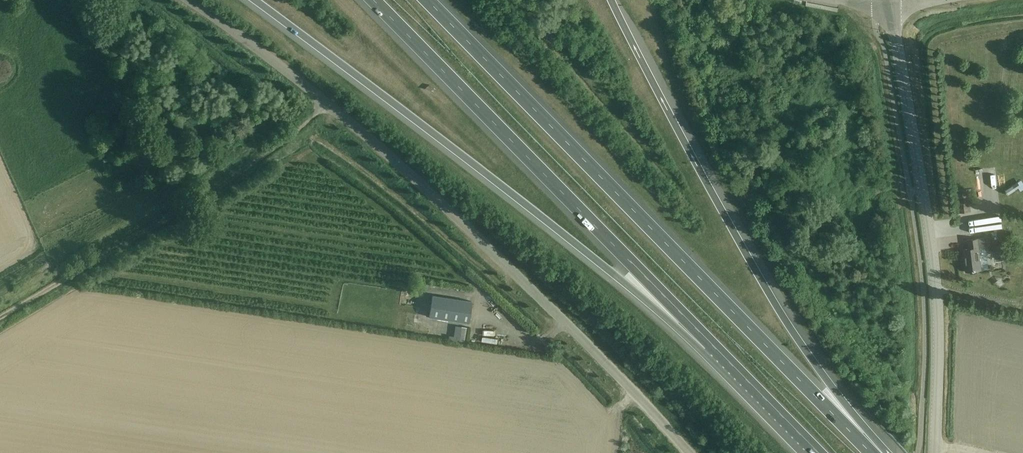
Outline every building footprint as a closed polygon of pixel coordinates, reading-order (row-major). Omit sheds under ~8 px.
[(178,142),(172,145),(175,150),(181,146),(178,142)] [(969,192),(957,193),(959,212),(971,211),(969,192)] [(978,247),(985,247),(984,238),(967,240),(968,248),(963,249),(966,272),(981,270),(978,247)] [(411,303),(412,294),(398,294),(397,302),(411,303)] [(432,295),(429,316),(468,323),(472,301),(432,295)] [(460,333),(459,339),(466,340),(467,334),(468,328),(461,327),(460,333)] [(480,339),(491,340),(492,328),(480,328),(480,339)]
